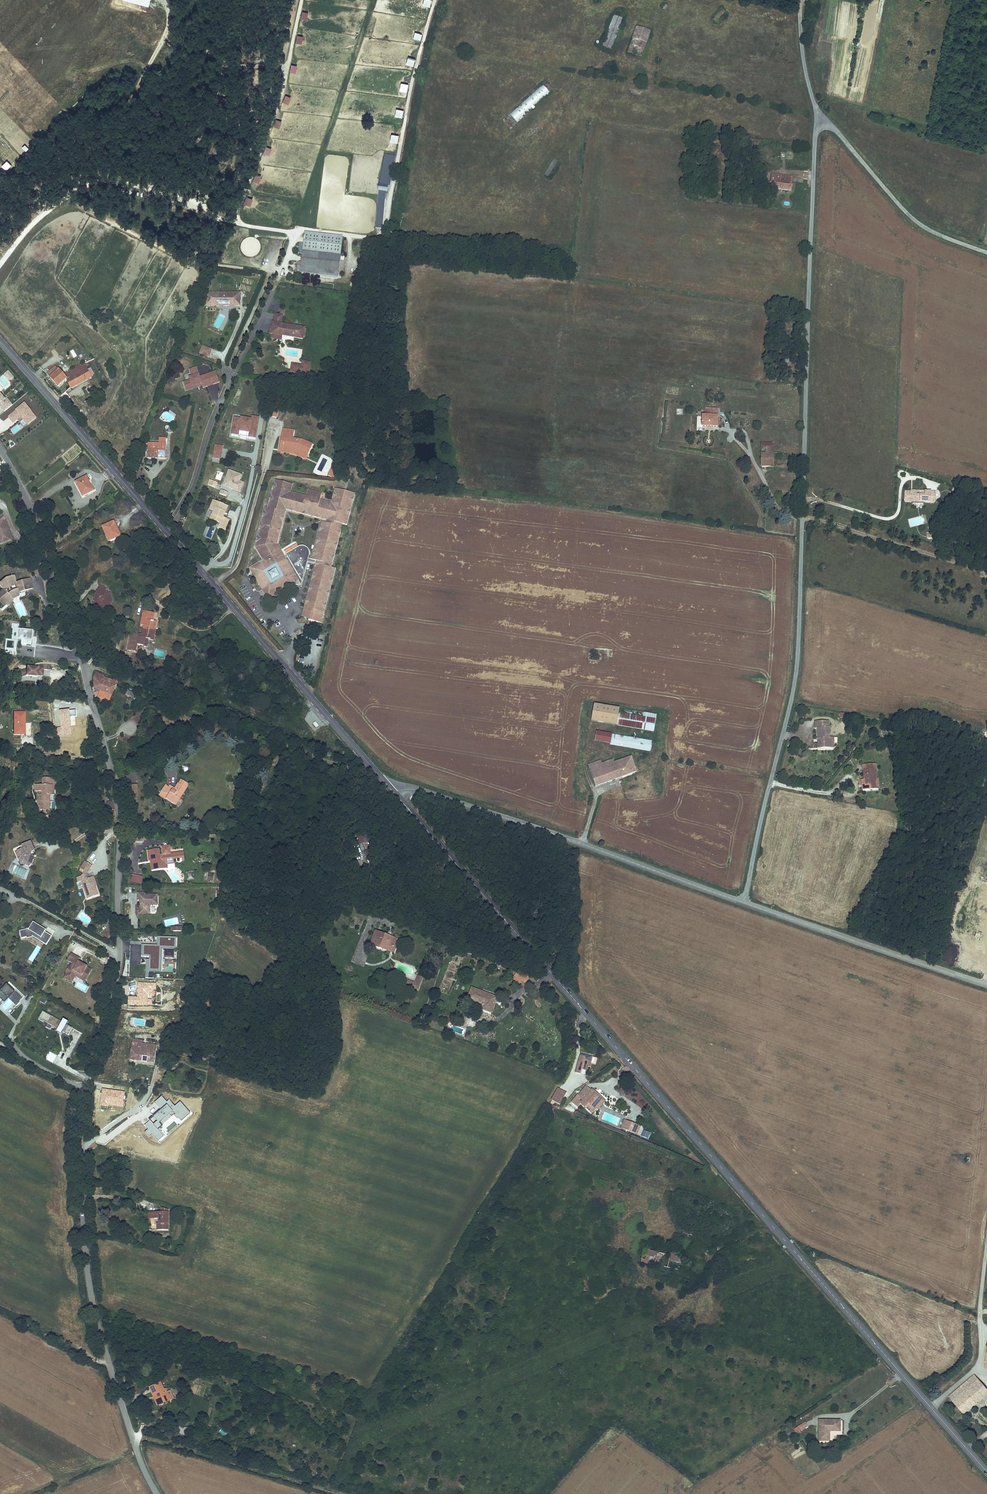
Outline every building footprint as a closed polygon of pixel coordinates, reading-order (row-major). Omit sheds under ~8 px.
[(715,23),(725,11),(722,9),(712,20),(715,23)] [(612,50),(623,19),(614,16),(602,46),(612,50)] [(649,32),(636,27),(633,38),(646,42),(649,32)] [(413,40),(421,41),(422,34),(415,32),(413,40)] [(641,57),(646,42),(633,38),(628,53),(641,57)] [(414,66),(415,59),(408,57),(406,64),(414,66)] [(292,65),(290,72),(296,73),(298,66),(292,65)] [(407,92),(408,84),(401,83),(400,91),(407,92)] [(550,94),(542,85),(509,114),(517,123),(550,94)] [(403,118),(404,110),(396,109),(395,116),(403,118)] [(398,143),(399,135),(392,134),(391,142),(398,143)] [(384,155),(374,229),(383,230),(393,156),(384,155)] [(548,177),(557,162),(554,160),(544,175),(548,177)] [(778,188),(790,190),(792,181),(786,180),(785,182),(780,181),(780,179),(781,175),(772,174),(770,180),(773,180),(772,186),(778,187),(778,188)] [(772,186),(773,180),(770,180),(769,187),(778,188),(778,187),(772,186)] [(342,238),(305,234),(302,251),(340,256),(341,250),(342,238)] [(340,256),(302,251),(301,267),(320,269),(319,274),(338,276),(340,256)] [(228,294),(208,293),(208,306),(220,306),(220,304),(236,305),(236,307),(241,307),(241,294),(232,294),(232,297),(228,297),(228,294)] [(108,315),(105,311),(94,321),(98,325),(108,315)] [(303,339),(305,328),(297,327),(281,324),(282,316),(275,314),(273,323),(273,322),(272,326),(272,327),(273,327),(273,330),(271,329),(271,330),(271,334),(282,336),(303,339)] [(210,358),(212,350),(203,347),(200,354),(210,358)] [(308,374),(310,363),(303,361),(302,366),(301,373),(308,374)] [(71,388),(91,378),(83,364),(62,376),(55,367),(46,375),(58,388),(67,380),(71,388)] [(301,373),(302,366),(292,364),(291,371),(301,373)] [(207,387),(204,376),(200,378),(198,378),(197,375),(199,375),(197,368),(190,370),(192,377),(189,378),(190,381),(183,383),(185,388),(192,386),(192,387),(202,384),(202,386),(203,389),(207,387)] [(8,372),(4,375),(9,381),(13,378),(8,372)] [(216,372),(204,376),(207,387),(220,383),(216,372)] [(0,395),(0,407),(5,413),(13,406),(6,398),(4,400),(0,395)] [(280,399),(273,397),(270,409),(277,410),(280,399)] [(31,414),(24,405),(9,417),(15,424),(22,418),(28,426),(36,419),(32,414),(31,414)] [(277,410),(270,409),(270,411),(269,417),(277,418),(277,412),(277,410)] [(702,426),(716,427),(717,416),(705,416),(702,416),(702,426)] [(252,420),(241,418),(241,420),(234,418),(231,435),(239,437),(240,433),(249,434),(248,438),(256,440),(260,419),(252,417),(252,420)] [(288,436),(288,431),(281,430),(278,447),(293,450),(306,455),(308,449),(310,446),(299,441),(291,440),(291,437),(288,436)] [(166,444),(147,444),(146,458),(165,458),(166,444)] [(222,449),(215,447),(213,458),(221,459),(222,449)] [(293,450),(278,447),(277,452),(291,454),(304,460),(306,455),(293,450)] [(773,447),(760,448),(760,454),(773,453),(774,465),(794,464),(793,451),(773,452),(773,447)] [(773,453),(760,454),(761,466),(774,465),(773,453)] [(242,476),(228,471),(223,486),(241,492),(244,483),(240,481),(242,476)] [(93,492),(86,477),(75,483),(82,498),(93,492)] [(293,484),(277,480),(270,508),(267,507),(258,548),(262,559),(251,566),(256,575),(254,576),(264,591),(269,588),(274,589),(278,594),(300,581),(294,571),(296,570),(293,563),(290,564),(278,544),(286,510),(327,521),(326,524),(322,523),(312,559),(317,561),(320,562),(308,609),(316,611),(314,617),(310,617),(309,618),(309,620),(323,623),(326,613),(322,613),(334,569),(332,568),(333,564),(331,563),(341,527),(342,527),(343,525),(345,525),(353,495),(336,490),(333,503),(322,500),(323,494),(309,490),(308,496),(292,492),(293,484)] [(277,480),(274,480),(267,507),(270,508),(277,480)] [(909,492),(903,492),(903,501),(934,501),(934,491),(930,491),(915,491),(915,492),(909,492)] [(353,495),(345,525),(348,526),(356,495),(353,495)] [(223,517),(227,507),(213,501),(210,510),(214,512),(211,519),(220,523),(218,527),(225,530),(229,520),(223,517)] [(264,506),(255,547),(258,548),(267,507),(264,506)] [(2,515),(4,518),(10,539),(11,538),(6,518),(7,517),(4,513),(2,514),(0,513),(0,515),(2,515)] [(0,515),(0,540),(0,541),(10,539),(4,518),(2,515),(0,515)] [(120,537),(113,522),(102,528),(109,542),(120,537)] [(331,563),(333,564),(342,527),(341,527),(331,563)] [(326,613),(337,570),(334,569),(322,613),(326,613)] [(30,587),(28,577),(13,581),(11,575),(4,577),(0,580),(0,586),(2,589),(0,590),(0,600),(1,599),(5,603),(11,598),(14,596),(12,593),(15,591),(18,590),(30,587)] [(178,584),(172,575),(167,579),(172,588),(178,584)] [(105,592),(106,590),(99,586),(96,593),(97,594),(92,604),(100,609),(100,608),(108,606),(109,607),(112,601),(110,595),(105,592)] [(264,591),(268,600),(278,594),(274,589),(269,588),(264,591)] [(308,609),(306,617),(309,618),(310,617),(314,617),(316,611),(308,609)] [(151,622),(153,614),(144,612),(141,625),(145,626),(144,630),(153,631),(155,623),(151,622)] [(30,645),(32,630),(17,628),(16,638),(21,639),(20,644),(30,645)] [(130,636),(127,650),(135,652),(137,645),(146,647),(147,640),(153,641),(155,632),(153,631),(144,630),(142,636),(138,635),(138,637),(130,636)] [(25,669),(18,671),(19,676),(24,675),(36,676),(36,675),(41,675),(42,668),(25,666),(25,669)] [(100,690),(97,697),(109,701),(117,681),(113,679),(112,681),(103,677),(103,676),(96,673),(93,678),(94,688),(100,690)] [(177,697),(188,702),(191,695),(181,690),(182,687),(176,683),(172,693),(177,696),(177,697)] [(125,693),(135,699),(136,695),(127,690),(126,690),(124,689),(122,692),(125,693)] [(591,721),(653,732),(655,720),(618,713),(619,709),(594,704),(591,721)] [(656,715),(619,709),(618,713),(655,720),(656,715)] [(73,714),(61,713),(60,722),(72,723),(73,714)] [(24,714),(14,714),(14,736),(24,735),(24,737),(31,737),(31,724),(24,724),(24,714)] [(829,738),(828,721),(815,721),(815,727),(817,727),(818,738),(821,738),(821,747),(831,747),(831,738),(829,738)] [(610,743),(611,734),(596,732),(594,741),(610,743)] [(651,741),(611,734),(610,743),(609,745),(649,752),(651,741)] [(598,774),(601,784),(636,772),(634,766),(630,767),(627,758),(625,759),(626,762),(615,766),(613,763),(612,760),(601,764),(604,772),(598,774)] [(589,769),(601,764),(600,760),(588,765),(589,769)] [(598,774),(604,772),(601,764),(589,769),(595,786),(601,784),(598,774)] [(875,764),(863,765),(864,779),(865,789),(875,788),(874,779),(876,779),(875,764)] [(50,796),(51,791),(52,791),(53,787),(47,786),(48,779),(42,778),(41,785),(36,784),(35,791),(43,792),(42,796),(41,796),(40,803),(38,803),(37,809),(44,811),(45,803),(50,804),(53,804),(54,797),(50,796)] [(57,787),(58,781),(48,779),(47,786),(53,787),(57,787)] [(168,788),(165,786),(159,795),(175,806),(188,784),(183,781),(181,785),(180,785),(178,783),(174,789),(174,790),(172,789),(172,790),(168,788)] [(138,797),(137,785),(129,785),(130,798),(138,797)] [(31,842),(21,846),(22,849),(17,852),(20,858),(18,859),(21,865),(23,864),(26,863),(32,865),(34,858),(33,857),(31,857),(32,853),(35,852),(31,842)] [(168,844),(164,848),(165,855),(162,855),(161,850),(150,851),(151,860),(153,860),(154,860),(155,869),(162,869),(162,866),(164,863),(166,863),(171,863),(177,862),(176,859),(184,859),(184,853),(172,854),(172,847),(168,844)] [(84,872),(82,876),(78,877),(80,883),(81,882),(87,899),(98,895),(95,886),(92,878),(89,879),(87,874),(91,866),(85,863),(81,870),(84,872)] [(194,870),(186,872),(188,881),(195,879),(194,870)] [(130,873),(128,881),(142,884),(144,876),(130,873)] [(145,891),(138,892),(138,899),(141,899),(142,899),(142,903),(141,903),(141,913),(151,912),(151,904),(159,903),(158,893),(145,894),(145,891)] [(39,927),(32,923),(30,926),(32,927),(32,929),(28,929),(27,930),(27,929),(25,929),(25,930),(19,932),(20,939),(31,937),(35,936),(40,938),(38,941),(45,946),(51,937),(44,932),(45,931),(39,927)] [(396,939),(375,931),(371,945),(380,948),(382,945),(392,949),(396,939)] [(150,956),(149,971),(161,971),(162,948),(176,949),(176,937),(158,936),(157,945),(142,944),(142,956),(150,956)] [(393,953),(398,940),(396,939),(392,949),(382,945),(380,948),(393,953)] [(86,978),(91,969),(86,967),(87,966),(81,963),(80,965),(77,963),(78,961),(80,958),(71,953),(67,961),(72,963),(70,966),(69,966),(65,973),(66,974),(64,978),(72,982),(75,977),(77,973),(86,978)] [(529,976),(519,970),(515,977),(525,983),(529,976)] [(86,978),(77,973),(75,977),(84,982),(86,978)] [(14,992),(6,985),(4,987),(12,995),(14,992)] [(12,995),(4,987),(0,991),(0,1002),(1,1001),(5,997),(7,999),(8,1000),(12,1003),(16,1007),(20,1003),(19,1002),(23,998),(15,991),(14,992),(12,995)] [(482,992),(472,988),(467,999),(482,1004),(481,1009),(492,1013),(496,998),(482,992)] [(72,1028),(66,1025),(68,1022),(63,1020),(62,1022),(42,1011),(38,1019),(58,1029),(56,1032),(61,1035),(62,1032),(68,1036),(72,1028)] [(142,1041),(133,1039),(130,1059),(154,1062),(156,1046),(142,1044),(142,1041)] [(53,1064),(57,1056),(51,1052),(46,1060),(53,1064)] [(592,1059),(580,1056),(576,1073),(580,1074),(582,1069),(586,1071),(588,1067),(590,1067),(592,1059)] [(591,1091),(585,1086),(578,1095),(583,1100),(591,1091)] [(555,1102),(562,1091),(559,1089),(552,1100),(555,1102)] [(578,1095),(571,1102),(577,1107),(580,1103),(591,1112),(594,1108),(602,1099),(592,1090),(591,1091),(583,1100),(578,1095)] [(567,1093),(562,1091),(555,1102),(560,1105),(567,1093)] [(597,1111),(605,1101),(602,1099),(594,1108),(597,1111)] [(622,1123),(620,1128),(633,1132),(635,1125),(628,1122),(627,1125),(622,1123)] [(644,1129),(641,1135),(648,1138),(651,1132),(644,1129)] [(170,1228),(170,1213),(156,1213),(157,1220),(160,1220),(160,1225),(170,1228)] [(672,1250),(646,1243),(644,1250),(663,1255),(660,1266),(678,1271),(680,1266),(682,1266),(683,1263),(681,1263),(681,1258),(671,1256),(672,1250)] [(663,1255),(644,1250),(641,1262),(660,1266),(663,1255)] [(683,1252),(672,1250),(671,1256),(681,1258),(683,1252)] [(961,1388),(975,1405),(986,1395),(986,1392),(974,1376),(961,1388)] [(164,1390),(161,1382),(149,1387),(153,1395),(155,1394),(160,1405),(170,1400),(167,1393),(165,1389),(164,1390)] [(975,1405),(961,1388),(949,1398),(963,1415),(975,1405)] [(840,1421),(819,1421),(818,1441),(829,1440),(829,1431),(840,1431),(840,1421)] [(805,1422),(799,1426),(801,1429),(802,1430),(808,1427),(805,1422)]
